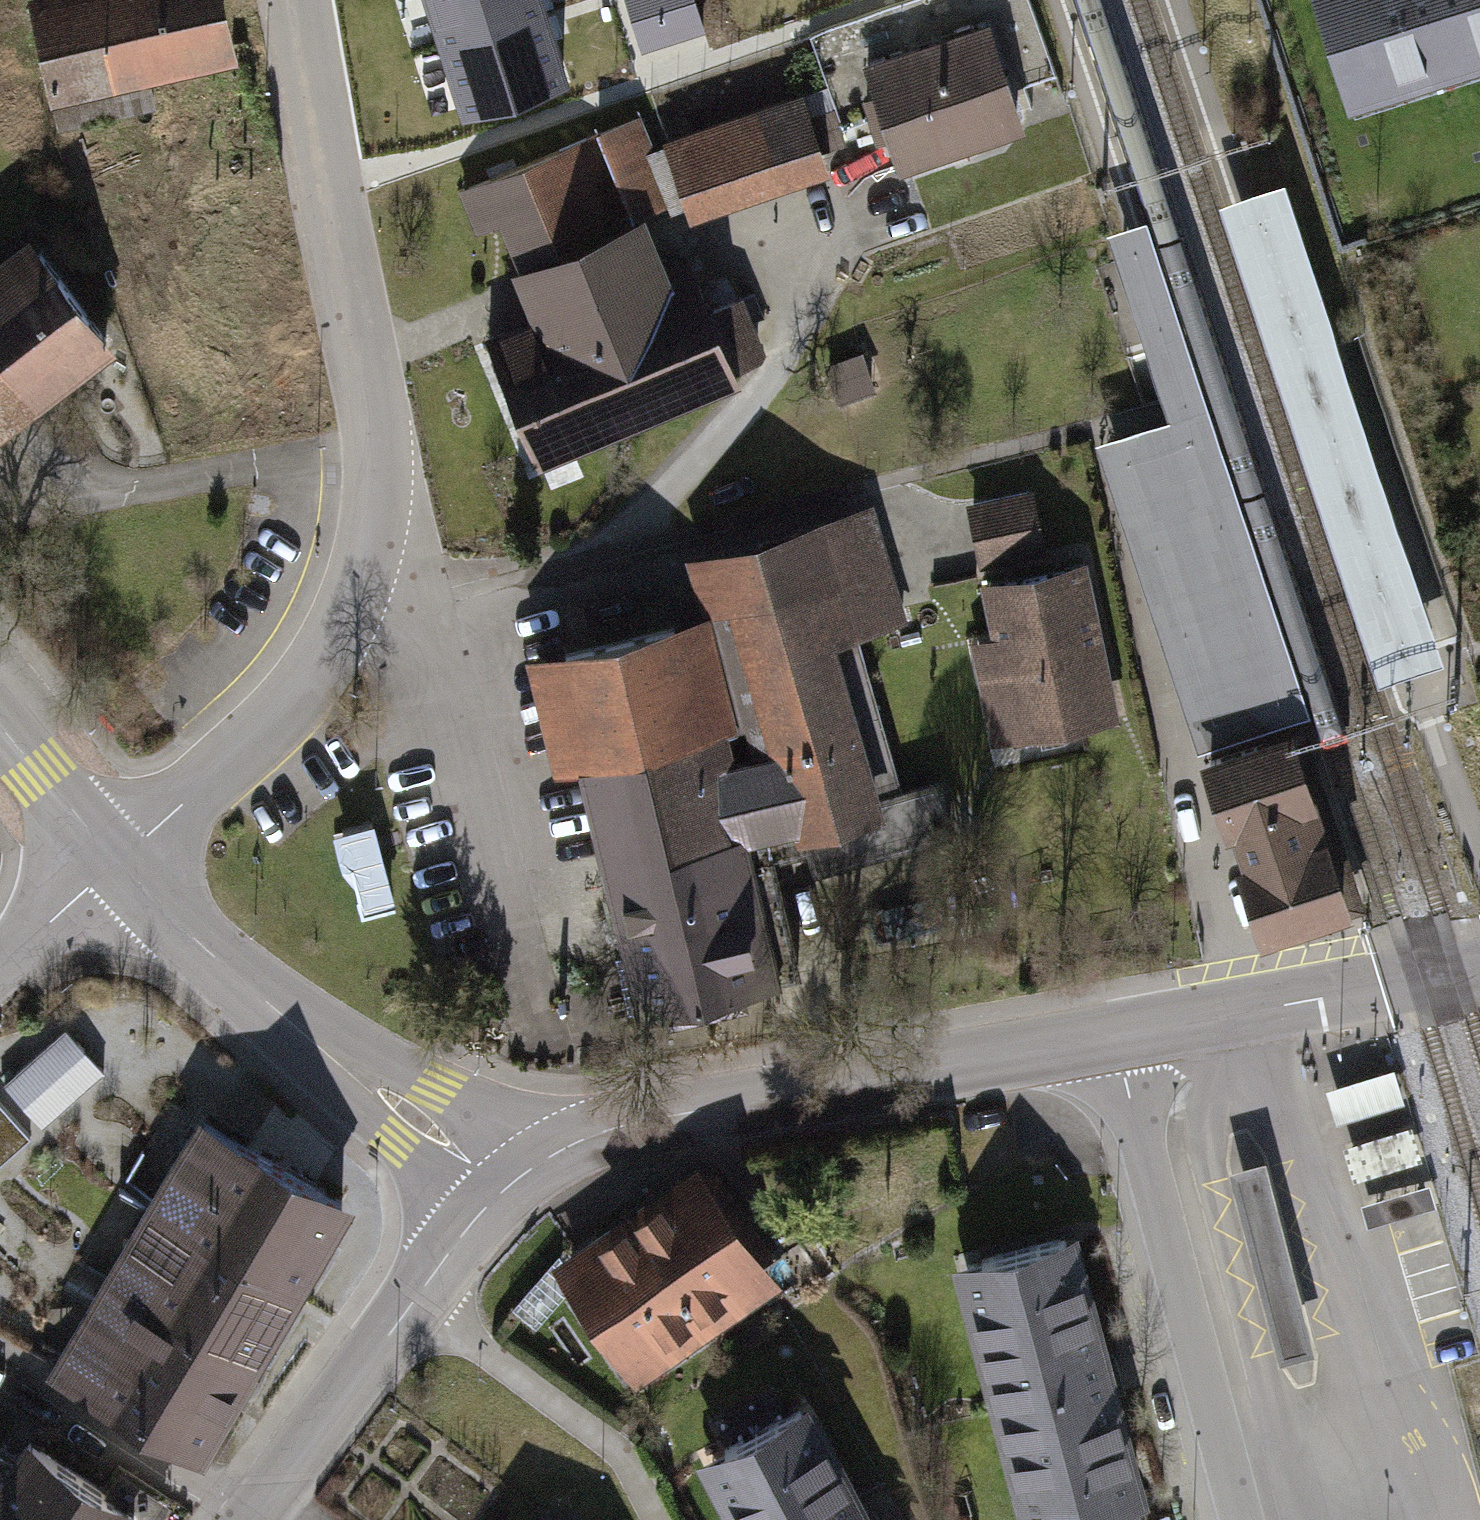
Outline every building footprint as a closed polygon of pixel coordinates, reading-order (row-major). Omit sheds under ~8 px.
[(74,107),(259,72),(246,0),(53,0),(74,107)] [(536,0),(431,0),(444,40),(539,10),(536,0)] [(645,51),(703,32),(692,0),(629,0),(645,51)] [(1352,84),(1479,44),(1479,0),(1325,0),(1352,84)] [(559,74),(539,10),(444,40),(464,104),(559,74)] [(993,34),(877,73),(911,172),(1026,132),(993,34)] [(803,102),(671,144),(695,220),(827,177),(803,102)] [(504,347),(548,456),(758,373),(731,307),(689,324),(647,221),(667,213),(634,131),(490,188),(546,331),(504,347)] [(1219,201),(1376,679),(1441,658),(1284,180),(1219,201)] [(1165,416),(1095,439),(1198,748),(1310,711),(1144,216),(1103,230),(1165,416)] [(0,255),(0,359),(32,405),(111,349),(25,236),(0,255)] [(32,405),(0,359),(0,431),(32,405)] [(1022,480),(951,496),(966,563),(1036,548),(1022,480)] [(552,653),(639,993),(798,953),(767,833),(891,801),(821,534),(710,562),(722,610),(552,653)] [(1072,557),(969,579),(980,633),(960,637),(981,738),(1106,712),(1072,557)] [(1304,718),(1202,754),(1263,940),(1367,908),(1357,879),(1304,718)] [(63,1035),(4,1090),(41,1130),(101,1075),(63,1035)] [(1392,1068),(1325,1088),(1336,1124),(1403,1104),(1392,1068)] [(29,1138),(0,1106),(0,1164),(29,1138)] [(205,1121),(153,1208),(289,1289),(341,1202),(205,1121)] [(1412,1127),(1343,1146),(1353,1181),(1422,1162),(1412,1127)] [(1319,1351),(1265,1158),(1229,1168),(1283,1361),(1319,1351)] [(700,1171),(627,1221),(705,1333),(778,1283),(700,1171)] [(1429,1181),(1360,1204),(1368,1226),(1436,1203),(1429,1181)] [(289,1289),(153,1208),(132,1245),(165,1265),(144,1299),(248,1360),(289,1289)] [(640,1378),(705,1333),(627,1221),(562,1266),(640,1378)] [(1079,1234),(960,1267),(1029,1519),(1067,1519),(1151,1497),(1079,1234)] [(248,1360),(144,1299),(127,1329),(94,1310),(67,1356),(99,1375),(90,1392),(195,1452),(248,1360)] [(816,1397),(705,1456),(739,1519),(881,1519),(816,1397)] [(0,1495),(0,1519),(132,1519),(31,1453),(5,1490),(0,1495)]
